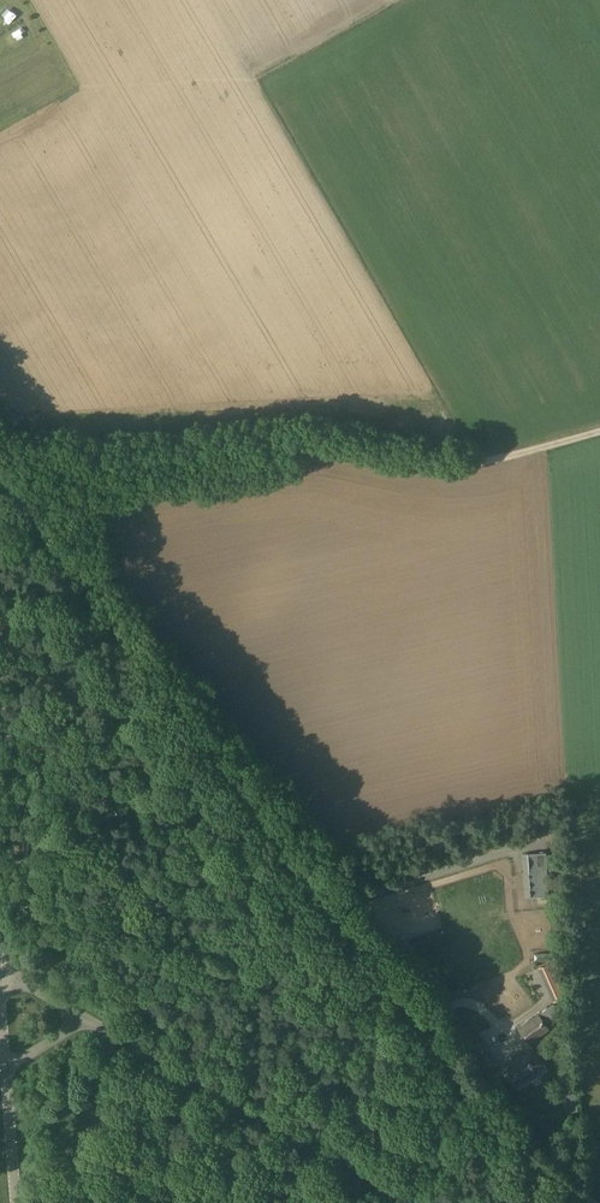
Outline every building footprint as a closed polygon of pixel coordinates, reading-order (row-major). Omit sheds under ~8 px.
[(527,854),(530,897),(548,896),(546,853),(527,854)] [(551,1005),(539,1014),(547,1024),(559,1015),(551,1005)] [(548,1028),(538,1014),(519,1028),(528,1042),(548,1028)] [(483,1040),(472,1048),(488,1070),(497,1064),(489,1053),(491,1051),(483,1040)] [(535,1069),(543,1063),(531,1046),(501,1067),(513,1085),(526,1075),(528,1077),(530,1078),(532,1078),(536,1076),(537,1074),(536,1071),(535,1069)]
